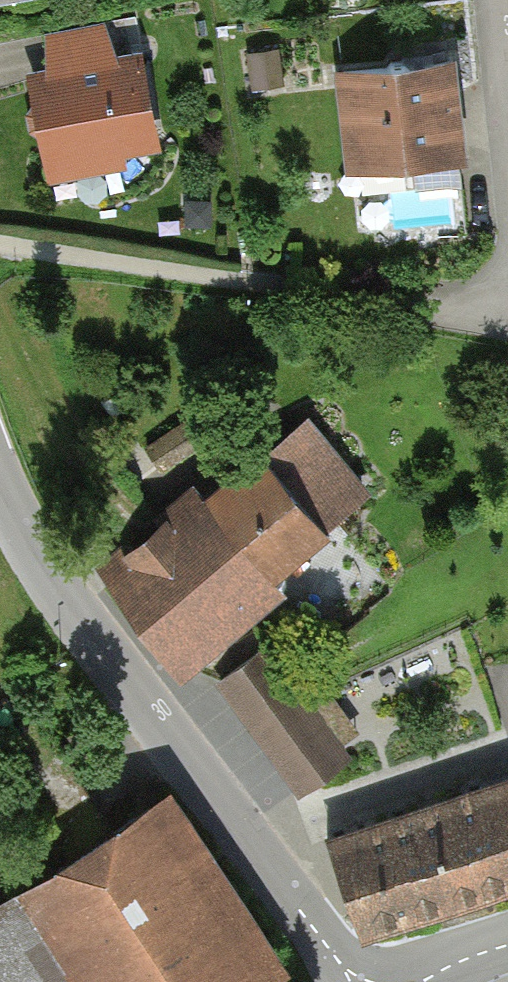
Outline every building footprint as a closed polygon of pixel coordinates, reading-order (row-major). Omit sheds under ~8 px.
[(156,44),(32,65),(54,193),(177,172),(156,44)] [(469,71),(345,83),(354,177),(478,165),(469,71)] [(151,440),(190,491),(229,461),(191,410),(151,440)] [(313,426),(113,577),(180,665),(380,514),(313,426)] [(275,648),(223,686),(305,799),(357,761),(275,648)] [(334,842),(365,935),(507,889),(507,786),(427,812),(334,842)] [(181,794),(10,908),(60,981),(286,981),(301,972),(181,794)]
